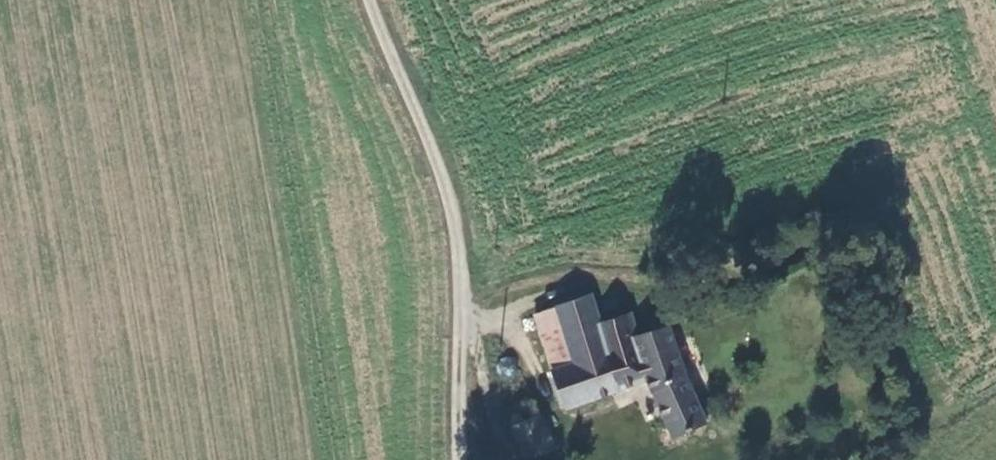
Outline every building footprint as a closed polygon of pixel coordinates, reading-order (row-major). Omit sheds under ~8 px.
[(648,379),(652,392),(671,434),(703,419),(686,382),(667,328),(635,339),(625,311),(597,321),(588,295),(560,304),(551,308),(570,362),(549,369),(563,409),(632,385),(648,379)] [(530,315),(549,369),(570,362),(551,308),(530,315)] [(546,415),(563,409),(549,369),(532,375),(546,415)] [(637,398),(652,392),(648,379),(632,385),(637,398)] [(538,415),(509,426),(522,457),(550,445),(538,415)]
